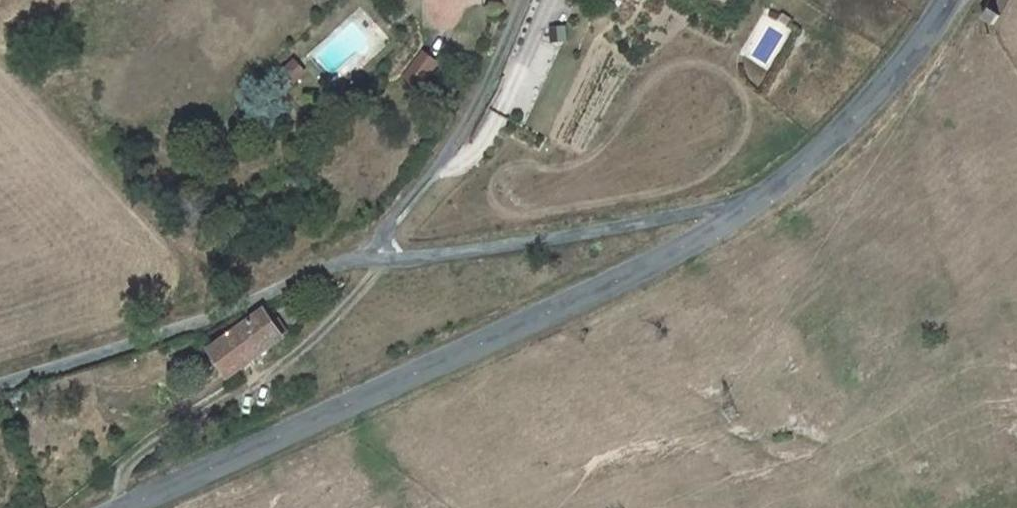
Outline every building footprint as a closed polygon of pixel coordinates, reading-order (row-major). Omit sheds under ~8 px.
[(421,51),(402,78),(420,91),(439,64),(421,51)] [(286,344),(261,310),(207,346),(232,382),(286,344)]
